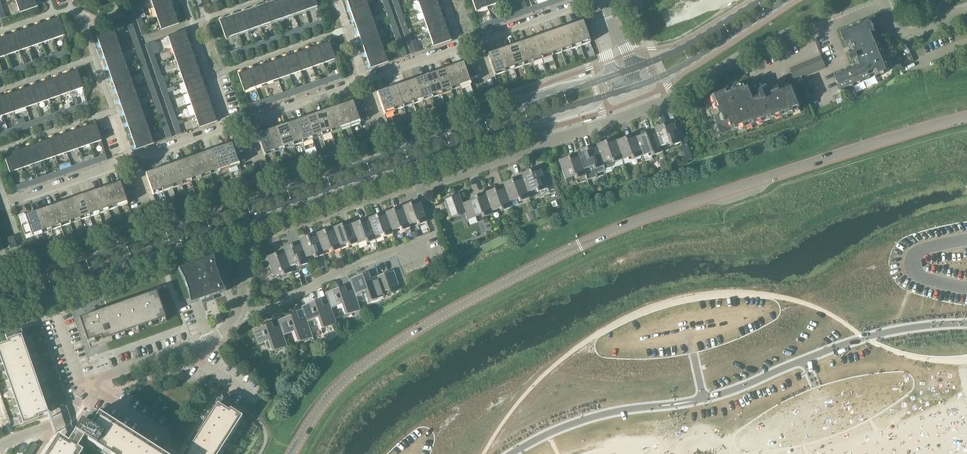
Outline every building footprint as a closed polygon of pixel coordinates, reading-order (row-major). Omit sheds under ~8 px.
[(16,1),(20,13),(37,7),(37,6),(37,7),(35,0),(19,0),(16,1)] [(283,19),(294,15),(289,0),(282,0),(281,0),(280,0),(276,0),(277,2),(283,19)] [(302,0),(289,0),(294,15),(306,11),(302,0)] [(306,11),(317,7),(315,0),(302,0),(306,11)] [(351,11),(368,5),(366,0),(347,0),(349,8),(348,8),(349,12),(351,11)] [(438,6),(436,0),(420,0),(417,1),(421,12),(438,6)] [(485,0),(472,0),(476,12),(488,7),(485,0)] [(172,1),(170,1),(153,7),(157,19),(174,12),(172,5),(173,4),(172,1)] [(265,6),(272,23),(283,19),(277,2),(269,4),(269,3),(265,4),(266,6),(265,6)] [(355,23),(372,17),(368,5),(351,11),(353,19),(352,19),(353,23),(355,23)] [(272,23),(265,6),(258,8),(257,7),(254,8),(254,10),(260,27),(272,23)] [(425,24),(442,18),(440,10),(441,10),(440,6),(439,6),(438,6),(421,12),(425,24)] [(260,27),(254,10),(247,12),(246,11),(242,12),(243,14),(249,31),(260,27)] [(174,12),(157,19),(161,30),(179,24),(178,23),(178,24),(175,16),(177,16),(176,12),(174,13),(174,12)] [(238,35),(249,31),(243,14),(235,16),(235,15),(231,16),(232,17),(232,18),(238,35)] [(358,34),(376,28),(372,17),(355,23),(357,30),(356,31),(357,34),(358,34)] [(429,35),(446,29),(444,21),(445,21),(444,17),(442,18),(425,24),(429,35)] [(47,21),(47,23),(53,40),(65,36),(59,18),(58,18),(58,19),(51,21),(50,20),(47,21)] [(226,39),(238,35),(232,18),(224,20),(223,19),(220,20),(220,21),(226,39)] [(890,69),(870,20),(841,32),(851,57),(850,58),(851,62),(854,61),(856,65),(834,74),(841,90),(890,69)] [(590,43),(583,21),(573,24),(581,46),(590,43)] [(42,44),(53,40),(47,23),(40,25),(39,24),(35,25),(36,27),(42,44)] [(284,23),(279,25),(282,34),(287,33),(288,32),(284,23)] [(573,24),(563,28),(571,49),(581,46),(573,24)] [(31,48),(42,44),(36,27),(28,29),(28,28),(24,29),(25,30),(31,48)] [(362,45),(380,39),(376,28),(358,34),(361,42),(360,42),(361,46),(362,45)] [(562,53),(571,49),(563,28),(554,31),(562,53)] [(429,35),(433,47),(451,41),(451,40),(450,40),(448,33),(449,32),(448,29),(446,29),(429,35)] [(19,52),(31,48),(25,30),(17,33),(16,31),(13,33),(13,34),(19,52)] [(99,48),(101,47),(118,41),(114,30),(96,36),(97,36),(99,44),(98,44),(99,48)] [(185,30),(167,36),(171,48),(189,42),(186,35),(188,34),(186,30),(185,31),(185,30)] [(554,31),(545,34),(552,56),(562,53),(554,31)] [(8,56),(19,52),(13,34),(6,37),(5,35),(1,37),(2,38),(8,56)] [(545,34),(535,37),(543,59),(552,56),(545,34)] [(535,37),(525,41),(533,63),(543,59),(535,37)] [(366,57),(384,51),(380,39),(362,45),(365,53),(363,53),(365,57),(366,57)] [(105,59),(122,53),(118,41),(101,47),(103,55),(102,56),(103,59),(105,59)] [(524,66),(533,63),(525,41),(516,44),(524,66)] [(171,48),(175,60),(193,54),(190,46),(192,45),(190,42),(189,42),(171,48)] [(317,45),(318,47),(324,64),(336,60),(329,42),(329,43),(322,45),(321,44),(317,45)] [(514,69),(524,66),(516,44),(507,47),(514,69)] [(313,68),(324,64),(318,47),(310,49),(310,48),(306,49),(307,50),(306,51),(313,68)] [(505,72),(514,69),(507,47),(497,51),(505,72)] [(301,72),(313,68),(306,51),(299,53),(298,52),(295,53),(295,54),(301,72)] [(384,51),(366,57),(369,64),(367,65),(369,68),(370,68),(370,69),(388,62),(384,51)] [(505,72),(497,51),(487,54),(495,76),(505,72)] [(109,70),(126,64),(122,53),(105,59),(107,66),(106,67),(107,71),(109,70)] [(175,60),(179,71),(197,65),(194,57),(195,57),(194,53),(193,54),(175,60)] [(290,76),(301,72),(295,54),(288,57),(287,56),(283,57),(284,58),(290,76)] [(816,59),(820,69),(826,67),(822,56),(816,59)] [(279,80),(290,76),(284,58),(276,61),(276,59),(272,61),(273,62),(279,80)] [(820,69),(816,59),(811,61),(815,71),(820,69)] [(815,71),(811,61),(806,63),(810,73),(815,71)] [(261,66),(267,84),(279,80),(273,62),(265,65),(264,63),(261,65),(261,66)] [(471,84),(463,63),(453,66),(461,88),(471,84)] [(810,73),(806,63),(801,65),(805,75),(810,73)] [(113,81),(130,75),(126,64),(109,70),(111,78),(110,78),(111,82),(113,81)] [(179,71),(183,82),(200,76),(198,69),(199,68),(198,64),(197,65),(179,71)] [(805,75),(801,65),(795,67),(800,77),(805,75)] [(250,70),(256,88),(267,84),(261,66),(254,69),(253,67),(249,69),(250,70)] [(453,66),(444,69),(451,91),(461,88),(453,66)] [(800,77),(795,67),(790,69),(794,79),(800,77)] [(339,69),(327,73),(329,77),(334,75),(340,74),(340,73),(339,69)] [(442,94),(451,91),(444,69),(434,73),(442,94)] [(244,92),(256,88),(250,70),(242,73),(242,71),(238,73),(239,74),(238,74),(244,92)] [(66,75),(72,92),(83,88),(77,71),(69,74),(69,72),(65,74),(66,75)] [(432,98),(442,94),(434,73),(425,76),(432,98)] [(72,92),(66,75),(58,78),(57,76),(54,77),(54,79),(60,96),(72,92)] [(116,93),(134,87),(130,75),(113,81),(115,89),(114,90),(115,93),(116,93)] [(183,82),(187,94),(204,88),(202,80),(203,79),(202,76),(200,76),(183,82)] [(423,101),(432,98),(425,76),(415,79),(423,101)] [(60,96),(54,79),(47,82),(46,80),(42,81),(43,83),(49,100),(60,96)] [(415,79),(406,83),(413,104),(423,101),(415,79)] [(49,100),(43,83),(35,86),(35,84),(31,85),(32,87),(31,87),(38,104),(49,100)] [(406,83),(396,86),(404,108),(413,104),(406,83)] [(760,94),(760,95),(753,98),(748,85),(743,87),(743,88),(738,91),(736,87),(712,97),(715,105),(718,103),(720,108),(718,109),(721,114),(717,116),(716,119),(722,134),(733,130),(734,131),(739,129),(739,127),(744,125),(745,129),(758,124),(757,122),(762,120),(763,123),(776,118),(775,117),(780,115),(781,118),(794,113),(793,109),(798,107),(798,109),(800,108),(792,87),(779,92),(781,97),(774,100),(769,88),(768,88),(768,87),(767,87),(766,87),(765,87),(762,88),(762,90),(761,91),(760,91),(760,92),(760,93),(759,93),(760,94)] [(394,111),(404,108),(396,86),(387,89),(394,111)] [(38,104),(31,87),(24,90),(23,88),(20,89),(20,91),(26,108),(38,104)] [(120,104),(138,98),(134,87),(116,93),(119,100),(118,101),(119,105),(120,104)] [(204,88),(187,94),(191,105),(208,99),(206,91),(207,91),(206,87),(204,88)] [(394,111),(387,89),(377,93),(385,114),(394,111)] [(26,108),(20,91),(13,94),(12,92),(8,93),(9,95),(15,112),(26,108)] [(9,95),(1,98),(1,96),(0,96),(0,106),(3,116),(15,112),(9,95)] [(124,115),(142,109),(138,98),(120,104),(123,112),(121,112),(123,116),(124,115)] [(210,98),(208,99),(191,105),(195,116),(212,110),(210,103),(211,102),(210,98)] [(353,101),(343,105),(350,126),(360,123),(353,101)] [(443,102),(436,105),(438,110),(445,108),(443,102)] [(341,130),(350,126),(343,105),(333,108),(341,130)] [(332,133),(341,130),(333,108),(324,111),(332,133)] [(128,127),(146,121),(142,109),(124,115),(127,123),(125,124),(127,127),(128,127)] [(212,110),(195,116),(199,128),(217,122),(217,121),(216,121),(214,114),(215,113),(214,110),(212,110)] [(315,114),(322,136),(332,133),(324,111),(315,114)] [(322,136),(315,114),(305,118),(313,140),(322,136)] [(313,140),(305,118),(295,121),(303,143),(313,140)] [(150,132),(146,121),(128,127),(131,134),(129,135),(131,139),(132,138),(150,132)] [(294,146),(303,143),(295,121),(286,124),(294,146)] [(84,128),(90,145),(102,141),(95,123),(95,124),(88,127),(87,125),(83,126),(84,128)] [(284,149),(294,146),(286,124),(277,128),(284,149)] [(675,127),(674,124),(664,127),(663,125),(653,128),(655,134),(656,134),(660,147),(669,144),(670,147),(680,143),(681,146),(686,144),(680,125),(675,127)] [(79,149),(90,145),(84,128),(76,131),(76,129),(72,130),(73,132),(79,149)] [(277,128),(267,131),(275,153),(284,149),(277,128)] [(275,153),(267,131),(257,134),(265,156),(275,153)] [(646,137),(645,134),(644,131),(635,135),(636,137),(642,156),(651,153),(652,156),(662,152),(660,147),(656,134),(655,134),(646,137)] [(67,153),(79,149),(73,132),(65,135),(64,133),(61,134),(61,136),(67,153)] [(150,132),(132,138),(135,146),(133,146),(135,150),(136,149),(136,150),(154,144),(150,132)] [(56,157),(67,153),(61,136),(54,139),(53,137),(49,138),(50,140),(56,157)] [(642,156),(636,137),(627,140),(626,138),(616,141),(622,160),(631,157),(632,160),(642,156)] [(38,144),(45,161),(56,157),(50,140),(42,142),(42,141),(38,142),(39,144),(38,144)] [(613,163),(622,160),(616,141),(606,144),(605,141),(595,145),(596,148),(597,148),(602,164),(603,164),(605,169),(611,167),(613,163)] [(239,165),(232,143),(222,147),(229,169),(239,165)] [(27,148),(33,165),(45,161),(38,144),(31,146),(30,145),(27,146),(27,148)] [(222,147),(212,150),(220,172),(229,169),(222,147)] [(33,165),(27,148),(20,150),(19,149),(15,150),(16,152),(22,169),(33,165)] [(578,157),(579,157),(583,170),(584,170),(587,180),(597,177),(597,174),(605,171),(605,169),(603,164),(602,164),(597,148),(596,148),(588,151),(587,148),(577,151),(578,157)] [(212,150),(203,153),(211,175),(220,172),(212,150)] [(16,152),(8,154),(8,153),(4,154),(5,155),(4,155),(10,173),(22,169),(16,152)] [(203,153),(194,157),(201,178),(211,175),(203,153)] [(194,157),(184,160),(192,182),(201,178),(194,157)] [(579,157),(578,157),(570,160),(569,157),(559,161),(565,180),(575,176),(577,184),(587,180),(584,170),(583,170),(579,157)] [(184,160),(174,163),(182,185),(192,182),(184,160)] [(174,163),(165,167),(173,188),(182,185),(174,163)] [(165,167),(155,170),(163,192),(173,188),(165,167)] [(163,192),(155,170),(146,173),(153,195),(163,192)] [(527,193),(536,190),(537,192),(547,189),(548,191),(555,189),(548,170),(541,172),(541,170),(531,173),(530,170),(520,174),(522,180),(527,193)] [(527,193),(522,180),(513,183),(512,180),(502,183),(504,189),(509,202),(518,199),(519,202),(529,198),(527,193)] [(120,182),(110,186),(118,207),(128,204),(120,182)] [(109,211),(118,207),(110,186),(101,189),(109,211)] [(101,189),(92,192),(99,214),(109,211),(101,189)] [(504,189),(495,192),(494,189),(485,193),(491,212),(492,212),(500,208),(501,211),(511,208),(509,202),(504,189)] [(90,217),(99,214),(92,192),(82,195),(90,217)] [(476,217),(478,222),(483,220),(483,218),(493,214),(492,212),(491,212),(485,193),(475,196),(476,199),(462,204),(459,194),(443,200),(450,219),(465,213),(467,220),(476,217)] [(80,221),(90,217),(82,195),(73,199),(80,221)] [(73,199),(63,202),(71,224),(80,221),(73,199)] [(166,199),(156,203),(158,208),(168,205),(166,200),(166,199)] [(61,227),(71,224),(63,202),(54,205),(61,227)] [(402,207),(402,210),(403,209),(408,226),(409,225),(417,223),(418,225),(427,222),(420,203),(412,206),(411,204),(402,207)] [(52,231),(61,227),(54,205),(44,209),(52,231)] [(539,208),(534,210),(537,217),(542,215),(539,208)] [(44,209),(35,212),(42,234),(52,231),(44,209)] [(391,231),(392,231),(400,229),(401,231),(410,228),(409,225),(408,226),(403,209),(402,210),(395,212),(394,209),(385,213),(386,216),(386,215),(391,231)] [(533,211),(528,213),(530,220),(536,218),(533,211)] [(42,234),(35,212),(25,215),(28,223),(22,225),(27,239),(42,234)] [(393,234),(392,231),(391,231),(386,215),(386,216),(378,218),(377,215),(368,219),(369,221),(374,237),(375,237),(383,235),(384,237),(393,234)] [(376,240),(375,237),(374,237),(369,221),(361,224),(360,221),(351,225),(357,243),(366,240),(367,243),(376,240)] [(339,246),(340,246),(348,244),(349,246),(357,243),(351,225),(343,227),(342,225),(333,228),(334,231),(334,230),(339,246)] [(322,252),(323,252),(331,250),(332,252),(341,249),(340,246),(339,246),(334,230),(334,231),(326,233),(325,230),(316,234),(317,237),(317,236),(322,252)] [(13,236),(6,239),(10,250),(17,247),(13,236)] [(306,258),(308,264),(316,261),(315,258),(324,255),(323,252),(322,252),(317,236),(317,237),(309,239),(308,236),(299,240),(301,245),(306,258)] [(290,267),(292,273),(293,272),(299,270),(300,270),(306,268),(309,267),(308,264),(306,258),(301,245),(293,248),(292,245),(283,248),(285,254),(290,267)] [(292,273),(290,267),(285,254),(277,257),(276,254),(267,257),(266,255),(258,258),(263,271),(270,268),(273,276),(282,273),(283,276),(292,273)] [(196,302),(220,294),(219,291),(216,284),(220,282),(217,276),(215,269),(211,270),(208,260),(183,268),(186,279),(183,280),(188,293),(191,292),(194,299),(195,303),(196,302)] [(368,273),(349,279),(353,290),(355,295),(365,291),(369,302),(384,297),(383,292),(399,286),(394,270),(377,276),(378,280),(372,282),(368,273)] [(353,290),(347,292),(345,286),(325,293),(329,304),(331,308),(341,305),(345,316),(361,310),(355,295),(353,290)] [(130,304),(116,309),(103,313),(102,310),(93,313),(79,318),(81,324),(87,341),(90,349),(108,343),(113,341),(113,340),(111,337),(118,334),(124,332),(131,330),(138,328),(138,327),(145,325),(151,323),(159,320),(165,318),(166,318),(159,298),(156,291),(149,293),(149,294),(150,297),(143,299),(130,304)] [(329,304),(323,306),(321,300),(301,307),(305,318),(306,317),(307,322),(317,318),(321,329),(337,324),(331,308),(329,304)] [(306,317),(305,318),(299,320),(297,314),(278,320),(280,327),(280,326),(283,336),(284,336),(294,332),(297,343),(313,337),(307,322),(306,317)] [(280,326),(280,327),(274,329),(271,323),(252,329),(258,345),(268,341),(272,352),(288,346),(284,336),(283,336),(280,326)] [(32,370),(20,336),(22,336),(21,333),(19,334),(6,338),(8,343),(0,345),(0,358),(23,424),(39,419),(38,417),(47,414),(32,370)] [(201,399),(205,402),(209,396),(205,393),(201,399)] [(205,402),(201,399),(197,406),(198,407),(201,408),(205,402)] [(241,416),(230,409),(229,409),(227,408),(228,408),(219,402),(219,403),(218,402),(216,404),(218,405),(186,453),(217,453),(241,416)] [(191,414),(195,417),(199,411),(197,409),(195,408),(191,414)] [(91,413),(85,423),(81,421),(74,432),(87,440),(87,441),(107,453),(156,453),(91,413)] [(195,417),(191,414),(187,421),(189,422),(191,423),(195,417)] [(181,430),(185,432),(189,426),(187,424),(185,423),(181,430)] [(185,432),(181,430),(177,436),(181,439),(185,432)] [(49,453),(80,453),(82,451),(68,442),(67,444),(59,439),(49,453)] [(30,449),(34,451),(38,445),(34,442),(30,449)]
